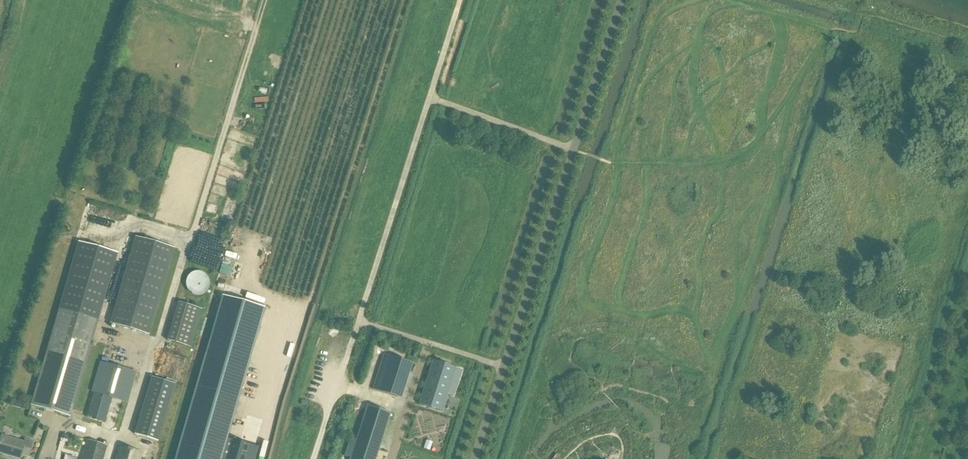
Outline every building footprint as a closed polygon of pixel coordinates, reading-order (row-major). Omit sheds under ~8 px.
[(110,324),(149,335),(174,248),(135,237),(110,324)] [(59,309),(98,320),(117,254),(78,242),(59,309)] [(198,295),(200,295),(201,295),(202,295),(204,294),(205,293),(206,293),(207,292),(208,291),(208,289),(209,288),(210,287),(210,285),(210,284),(210,283),(210,281),(209,280),(209,279),(208,278),(208,276),(207,275),(206,274),(205,274),(204,273),(202,272),(201,272),(200,272),(198,272),(197,272),(196,272),(194,272),(193,273),(192,273),(191,274),(190,275),(189,276),(188,277),(187,278),(187,280),(186,281),(186,282),(186,284),(186,285),(186,286),(187,288),(187,289),(188,290),(189,291),(190,292),(191,293),(192,294),(193,294),(194,295),(196,295),(197,295),(198,295)] [(176,458),(175,458),(221,458),(227,437),(264,308),(222,296),(176,458)] [(167,341),(191,347),(202,309),(178,302),(167,341)] [(31,405),(46,410),(46,409),(55,412),(55,413),(70,417),(98,320),(59,309),(31,405)] [(374,388),(400,399),(410,366),(384,357),(374,388)] [(421,405),(442,412),(447,395),(453,396),(461,370),(435,361),(421,405)] [(135,372),(100,362),(93,386),(96,387),(88,411),(107,417),(112,398),(126,402),(135,372)] [(134,435),(157,441),(175,384),(151,377),(134,435)] [(349,458),(372,458),(386,417),(367,410),(357,440),(350,438),(344,456),(349,458)] [(18,458),(20,458),(21,454),(28,456),(32,441),(25,439),(24,443),(1,436),(0,440),(0,452),(8,454),(8,455),(18,458)] [(221,458),(254,458),(258,445),(233,438),(233,439),(227,437),(221,458)] [(82,458),(103,458),(107,446),(87,440),(83,455),(84,455),(83,458),(82,458)] [(115,458),(140,458),(142,453),(119,446),(115,458)]
